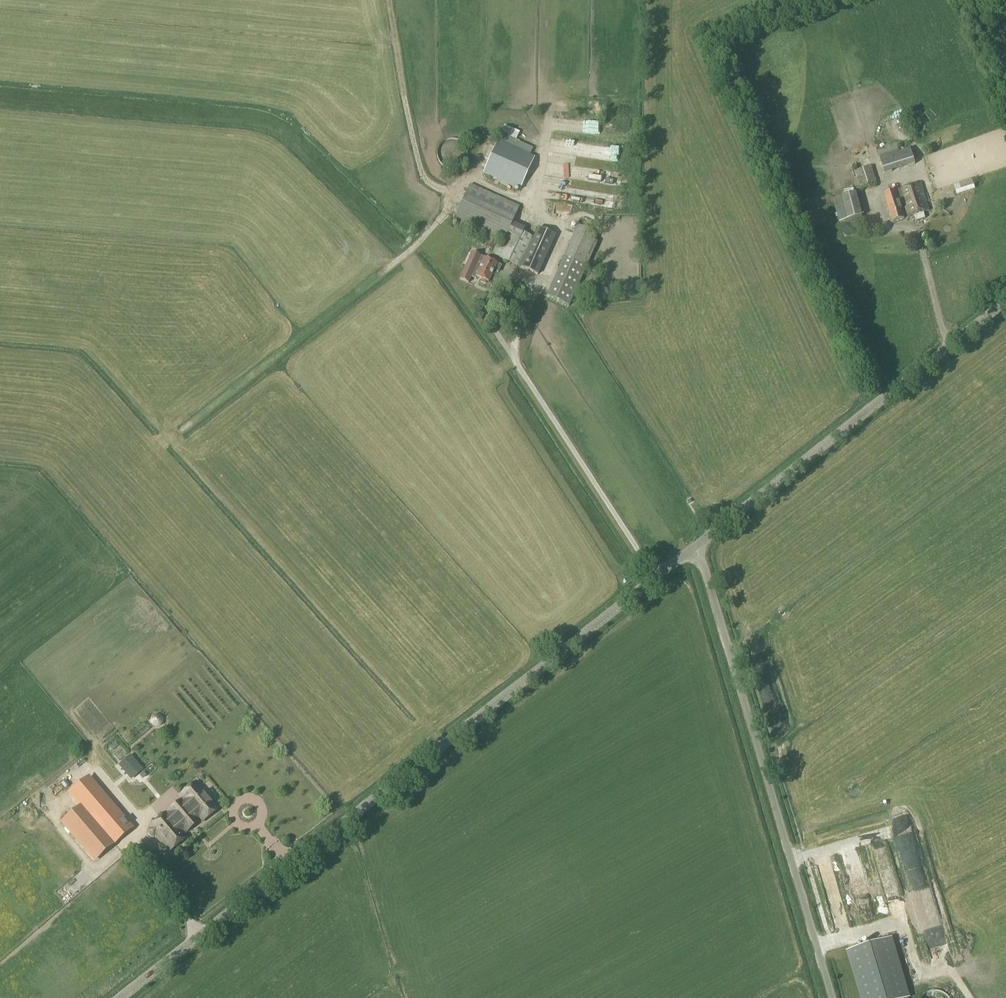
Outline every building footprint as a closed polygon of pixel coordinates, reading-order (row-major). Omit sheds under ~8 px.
[(501,123),(496,139),(528,150),(530,145),(514,139),(517,128),(501,123)] [(466,162),(467,158),(467,153),(466,149),(464,145),(461,142),(457,140),(453,139),(448,140),(444,141),(441,144),(438,148),(437,152),(437,156),(438,160),(440,164),(443,167),(447,169),(451,170),(456,170),(460,168),(463,165),(466,162)] [(483,173),(520,189),(534,158),(497,141),(483,173)] [(614,156),(615,148),(596,147),(596,155),(614,156)] [(912,148),(882,159),(886,172),(917,162),(912,148)] [(854,171),(860,190),(878,185),(872,166),(854,171)] [(954,185),(957,196),(975,190),(972,179),(954,185)] [(899,190),(907,218),(930,211),(922,183),(899,190)] [(453,222),(503,244),(508,233),(510,235),(513,226),(511,225),(520,206),(470,184),(453,222)] [(885,195),(893,223),(904,219),(896,192),(885,195)] [(593,202),(595,195),(587,193),(586,201),(593,202)] [(833,200),(839,222),(853,219),(862,217),(856,194),(833,200)] [(621,204),(620,195),(611,195),(611,205),(621,204)] [(853,219),(854,225),(864,223),(862,217),(853,219)] [(547,297),(569,307),(597,244),(593,242),(596,235),(577,227),(564,256),(565,256),(547,297)] [(492,255),(537,275),(554,237),(536,230),(533,237),(515,229),(509,242),(507,240),(503,248),(496,245),(492,255)] [(489,242),(486,248),(492,251),(495,245),(489,242)] [(476,277),(484,258),(472,253),(460,280),(468,283),(472,275),(476,277)] [(497,263),(484,258),(476,277),(482,280),(481,282),(486,284),(487,282),(489,282),(497,263)] [(84,750),(75,760),(78,763),(87,754),(84,750)] [(131,779),(142,770),(131,757),(120,766),(131,779)] [(89,778),(70,794),(81,807),(113,844),(132,828),(89,778)] [(44,786),(54,792),(58,787),(47,781),(44,786)] [(197,783),(180,796),(183,799),(174,807),(190,827),(199,819),(202,823),(219,809),(197,783)] [(26,788),(28,800),(36,798),(35,787),(26,788)] [(63,822),(95,859),(113,844),(81,807),(63,822)] [(149,828),(169,852),(194,832),(190,827),(174,807),(149,828)] [(902,832),(905,861),(920,859),(917,830),(902,832)] [(141,850),(148,848),(145,840),(139,843),(141,850)] [(880,862),(888,858),(884,849),(875,853),(880,862)] [(165,872),(173,864),(164,855),(156,863),(165,872)] [(821,869),(834,866),(832,857),(819,860),(821,869)] [(891,938),(847,952),(861,997),(909,997),(891,938)]
